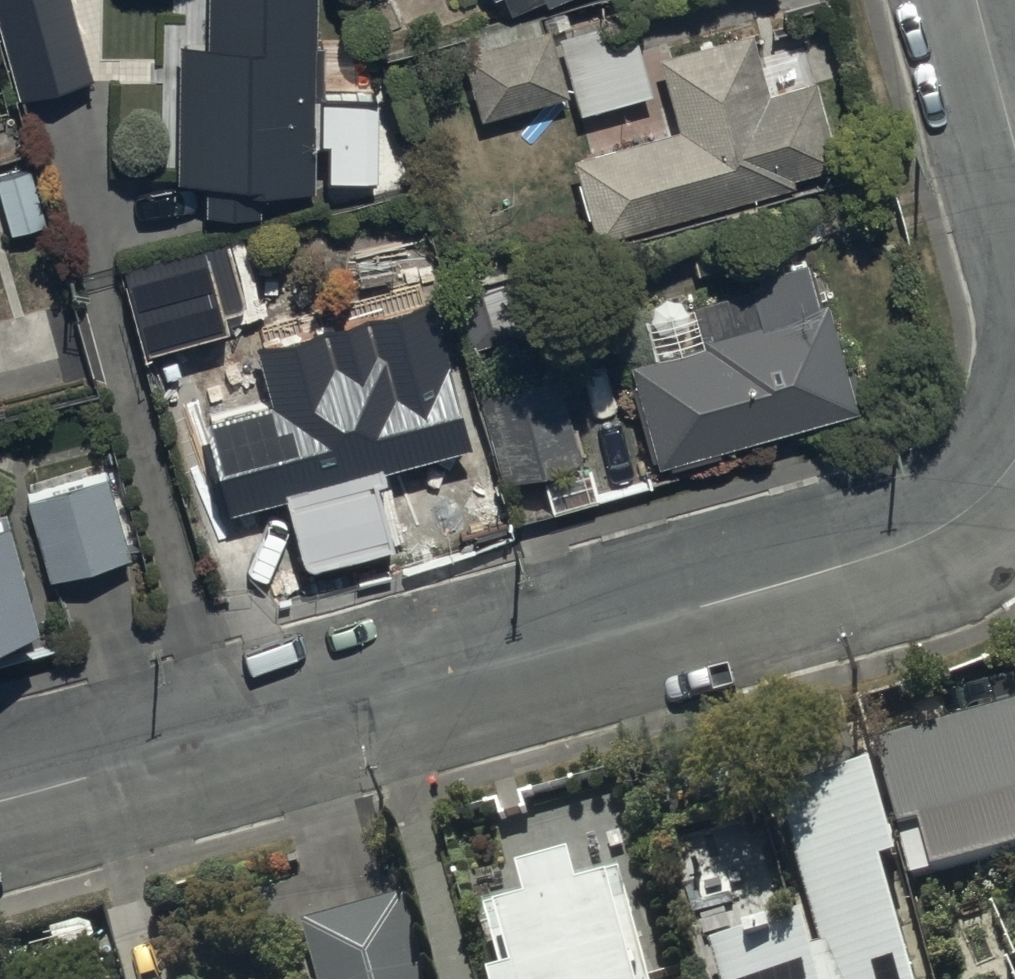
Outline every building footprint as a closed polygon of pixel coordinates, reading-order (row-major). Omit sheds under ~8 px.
[(21,106),(92,86),(68,0),(0,0),(0,34),(21,106)] [(209,54),(180,53),(179,193),(209,193),(209,229),(267,230),(268,206),(317,206),(317,134),(328,134),(329,54),(316,54),(316,0),(209,0),(209,54)] [(551,9),(572,0),(546,0),(551,9)] [(627,14),(555,35),(581,123),(653,101),(627,14)] [(549,35),(461,57),(479,129),(567,107),(549,35)] [(751,35),(658,62),(679,134),(572,165),(596,246),(843,175),(817,86),(770,99),(751,35)] [(184,276),(128,291),(149,368),(205,353),(184,276)] [(809,283),(750,299),(758,329),(627,368),(656,476),(858,422),(854,405),(865,402),(855,367),(843,370),(826,308),(817,310),(809,283)] [(559,384),(477,407),(488,448),(464,454),(445,382),(453,380),(437,320),(425,323),(422,311),(381,322),(384,333),(375,335),(377,344),(261,376),(271,412),(207,430),(230,517),(347,486),(352,503),(389,493),(385,480),(450,462),(458,488),(498,477),(501,489),(581,467),(559,384)] [(107,482),(25,505),(48,590),(131,567),(107,482)] [(40,649),(8,537),(0,539),(0,660),(40,649)] [(883,759),(906,846),(1014,817),(1014,724),(883,759)] [(779,805),(829,978),(913,978),(886,885),(903,881),(874,778),(779,805)] [(515,856),(524,890),(482,902),(504,978),(652,978),(619,860),(576,872),(568,842),(515,856)] [(405,909),(305,937),(317,978),(424,978),(405,909)] [(713,961),(718,978),(816,978),(805,940),(774,949),(769,931),(745,938),(749,951),(713,961)]
